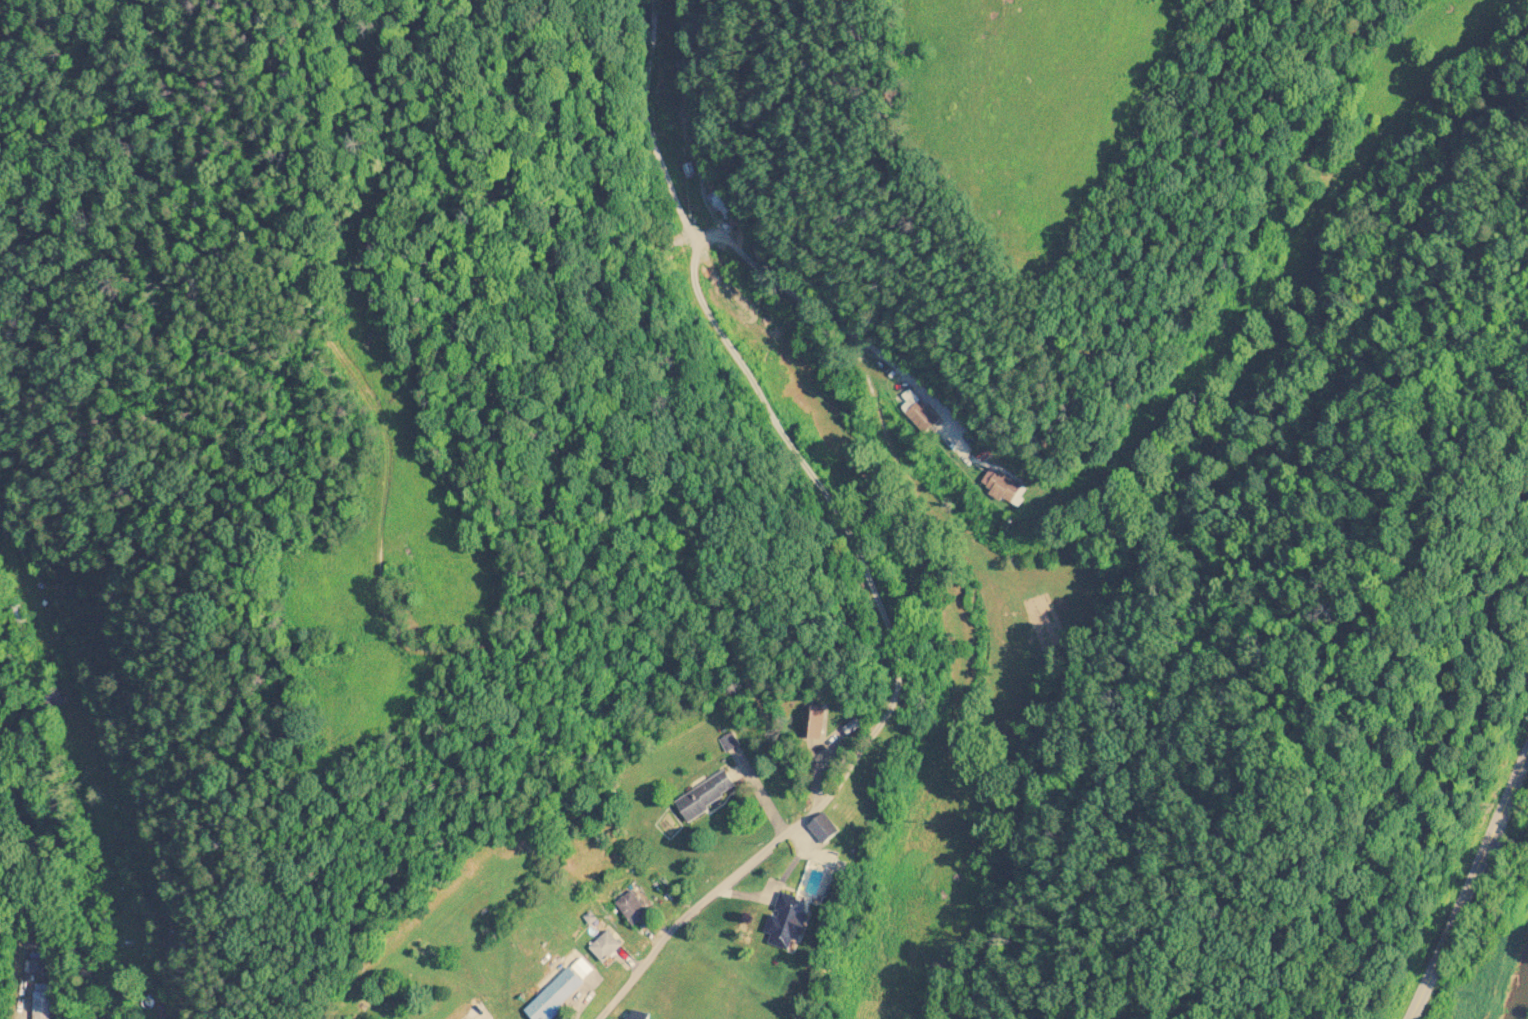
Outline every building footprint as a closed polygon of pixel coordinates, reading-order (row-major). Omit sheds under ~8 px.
[(710,198),(728,221),(738,214),(720,191),(710,198)] [(929,434),(942,421),(917,397),(905,409),(929,434)] [(1012,507),(1025,490),(1000,471),(988,488),(1012,507)] [(825,740),(826,709),(806,709),(806,739),(825,740)] [(676,802),(689,823),(739,791),(726,770),(676,802)] [(830,847),(844,833),(825,813),(811,827),(830,847)] [(639,928),(653,914),(631,891),(617,904),(639,928)] [(810,902),(780,894),(769,935),(774,937),(772,946),(796,952),(810,902)] [(590,949),(606,965),(625,946),(609,930),(590,949)] [(587,983),(570,966),(527,1013),(533,1018),(553,1018),(587,983)] [(36,1018),(49,1018),(49,1006),(36,1006),(36,1018)]
